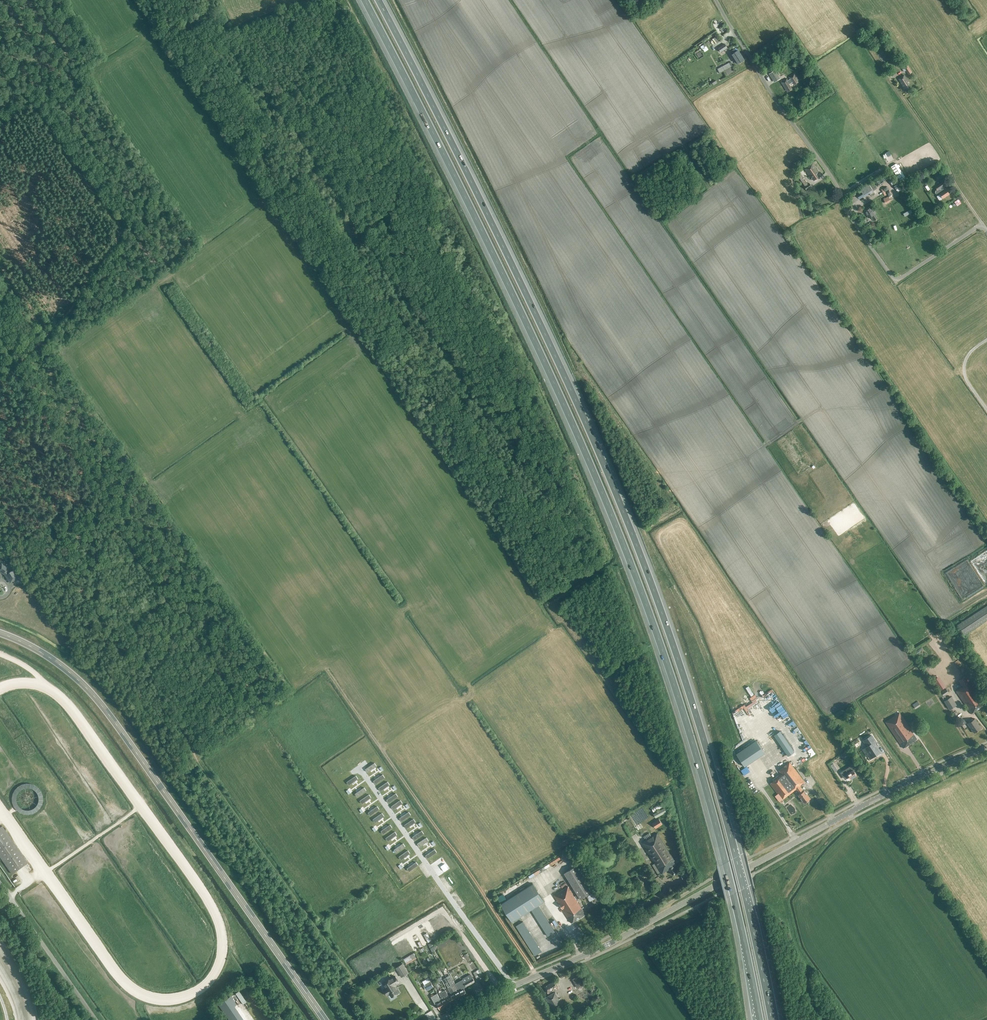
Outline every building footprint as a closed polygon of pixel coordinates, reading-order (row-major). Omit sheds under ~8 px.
[(717,36),(707,44),(710,48),(716,44),(716,45),(721,41),(717,36)] [(720,52),(727,48),(725,44),(718,48),(720,52)] [(737,64),(744,60),(738,51),(736,52),(734,49),(730,52),(732,54),(732,55),(737,64)] [(730,62),(723,66),(717,69),(719,73),(733,66),(730,62)] [(909,75),(912,72),(907,65),(904,67),(904,68),(902,69),(904,72),(906,71),(909,75)] [(768,74),(772,80),(774,83),(780,79),(775,70),(768,74)] [(790,79),(788,80),(787,79),(781,82),(786,90),(787,90),(788,91),(792,89),(789,84),(790,83),(792,82),(795,85),(798,82),(799,80),(794,73),(788,77),(790,79)] [(907,89),(910,87),(907,82),(908,82),(904,75),(898,78),(902,85),(902,86),(904,89),(906,88),(907,89)] [(814,180),(820,176),(817,171),(818,171),(812,163),(807,166),(807,167),(805,169),(810,177),(811,176),(814,180)] [(905,178),(898,167),(895,166),(893,168),(892,167),(891,167),(900,181),(905,178)] [(938,180),(944,175),(941,170),(934,174),(938,180)] [(800,173),(798,174),(797,175),(805,186),(804,187),(807,190),(812,187),(809,183),(808,184),(800,173)] [(946,189),(943,186),(944,185),(942,182),(935,187),(937,190),(936,191),(935,193),(936,195),(939,195),(940,194),(943,198),(949,194),(946,189)] [(861,192),(856,195),(855,193),(853,195),(854,196),(848,200),(851,205),(864,196),(865,196),(869,193),(871,196),(874,193),(873,191),(877,189),(873,183),(869,185),(868,184),(860,190),(861,192)] [(868,218),(871,217),(873,220),(874,219),(874,221),(878,218),(875,214),(876,213),(871,206),(863,210),(868,218)] [(18,576),(13,569),(8,573),(7,571),(5,570),(7,567),(2,563),(0,566),(0,571),(5,574),(10,582),(18,576)] [(986,619),(986,606),(958,625),(964,635),(986,619)] [(962,687),(959,689),(956,691),(971,714),(985,704),(970,681),(966,676),(958,681),(962,687)] [(947,699),(945,695),(942,697),(945,701),(944,701),(949,710),(957,705),(952,696),(947,699)] [(747,711),(738,717),(739,719),(749,713),(747,711)] [(886,722),(903,748),(917,739),(899,713),(886,722)] [(974,733),(981,728),(975,719),(968,723),(974,733)] [(788,756),(794,752),(792,749),(780,731),(774,735),(788,756)] [(876,742),(872,735),(864,741),(867,747),(863,750),(867,756),(868,755),(870,758),(879,752),(873,744),(876,742)] [(736,754),(745,767),(764,753),(756,741),(736,754)] [(781,773),(773,780),(773,781),(770,783),(782,799),(796,789),(800,794),(798,795),(802,800),(801,800),(803,802),(804,803),(810,798),(804,790),(804,791),(800,786),(805,782),(789,762),(779,770),(781,773)] [(374,763),(365,769),(367,772),(376,766),(374,763)] [(849,767),(841,773),(846,780),(849,778),(850,779),(856,775),(853,770),(854,769),(852,765),(849,767)] [(383,774),(374,781),(376,784),(385,777),(383,774)] [(356,776),(347,782),(349,785),(358,779),(356,776)] [(388,782),(378,788),(381,791),(390,785),(388,782)] [(364,787),(355,794),(357,797),(366,790),(364,787)] [(396,793),(387,800),(389,803),(398,796),(396,793)] [(369,794),(360,801),(362,804),(371,797),(369,794)] [(400,800),(391,806),(393,809),(402,803),(400,800)] [(794,801),(789,804),(794,812),(798,809),(794,801)] [(660,803),(651,808),(654,813),(663,809),(660,803)] [(377,806),(368,812),(370,815),(379,809),(377,806)] [(654,814),(656,818),(666,812),(664,808),(663,809),(654,813),(654,814)] [(409,812),(400,818),(402,821),(411,815),(409,812)] [(635,814),(639,821),(643,819),(639,812),(635,814)] [(382,813),(373,819),(375,822),(384,816),(382,813)] [(413,819),(404,825),(406,828),(415,822),(413,819)] [(656,828),(662,824),(659,819),(652,823),(656,828)] [(390,825),(381,831),(383,834),(392,828),(390,825)] [(28,862),(2,826),(0,827),(0,857),(12,874),(28,862)] [(422,830),(412,837),(415,840),(424,833),(422,830)] [(395,832),(386,838),(388,841),(397,835),(395,832)] [(672,875),(677,872),(674,866),(676,865),(672,860),(674,859),(657,833),(652,836),(649,833),(644,836),(646,840),(642,843),(655,863),(652,865),(658,874),(659,875),(661,874),(669,869),(672,875)] [(426,837),(417,844),(419,847),(428,840),(426,837)] [(403,843),(394,850),(396,853),(405,846),(403,843)] [(428,858),(437,852),(434,849),(425,855),(428,858)] [(408,850),(399,857),(401,860),(410,853),(408,850)] [(409,871),(418,865),(416,862),(407,868),(409,871)] [(568,886),(554,895),(571,923),(585,914),(576,899),(579,897),(580,899),(593,891),(577,865),(564,873),(571,884),(578,895),(575,897),(568,886)] [(533,883),(530,885),(500,903),(512,922),(544,902),(533,883)] [(403,959),(407,964),(416,958),(413,953),(403,959)] [(395,968),(401,978),(409,973),(403,963),(395,968)] [(483,975),(479,969),(473,972),(477,979),(483,975)] [(578,988),(586,983),(581,974),(573,979),(578,988)] [(392,997),(399,992),(395,985),(399,982),(395,976),(391,979),(391,978),(383,983),(387,988),(385,990),(384,991),(386,994),(387,994),(389,993),(392,997)] [(459,990),(462,997),(467,994),(463,987),(465,985),(466,987),(475,982),(473,978),(464,982),(464,983),(462,984),(461,981),(457,983),(460,989),(459,990)] [(433,987),(431,981),(423,985),(426,990),(433,987)] [(548,994),(559,988),(555,981),(544,986),(548,994)] [(458,999),(450,984),(448,982),(447,983),(447,982),(446,983),(448,988),(451,994),(450,995),(453,1002),(458,999)] [(453,983),(450,984),(458,999),(462,997),(459,990),(457,991),(454,984),(454,985),(453,983)] [(245,987),(237,993),(255,1019),(267,1019),(245,987)] [(453,1002),(450,995),(448,996),(445,990),(442,992),(449,1004),(453,1002)] [(449,1004),(442,992),(439,993),(441,997),(440,998),(444,1007),(449,1004)] [(562,1005),(555,992),(545,997),(554,1010),(562,1005)] [(444,1007),(440,998),(437,993),(431,997),(435,1004),(436,1003),(440,1009),(444,1007)] [(231,996),(218,1005),(229,1019),(247,1019),(231,996)]
